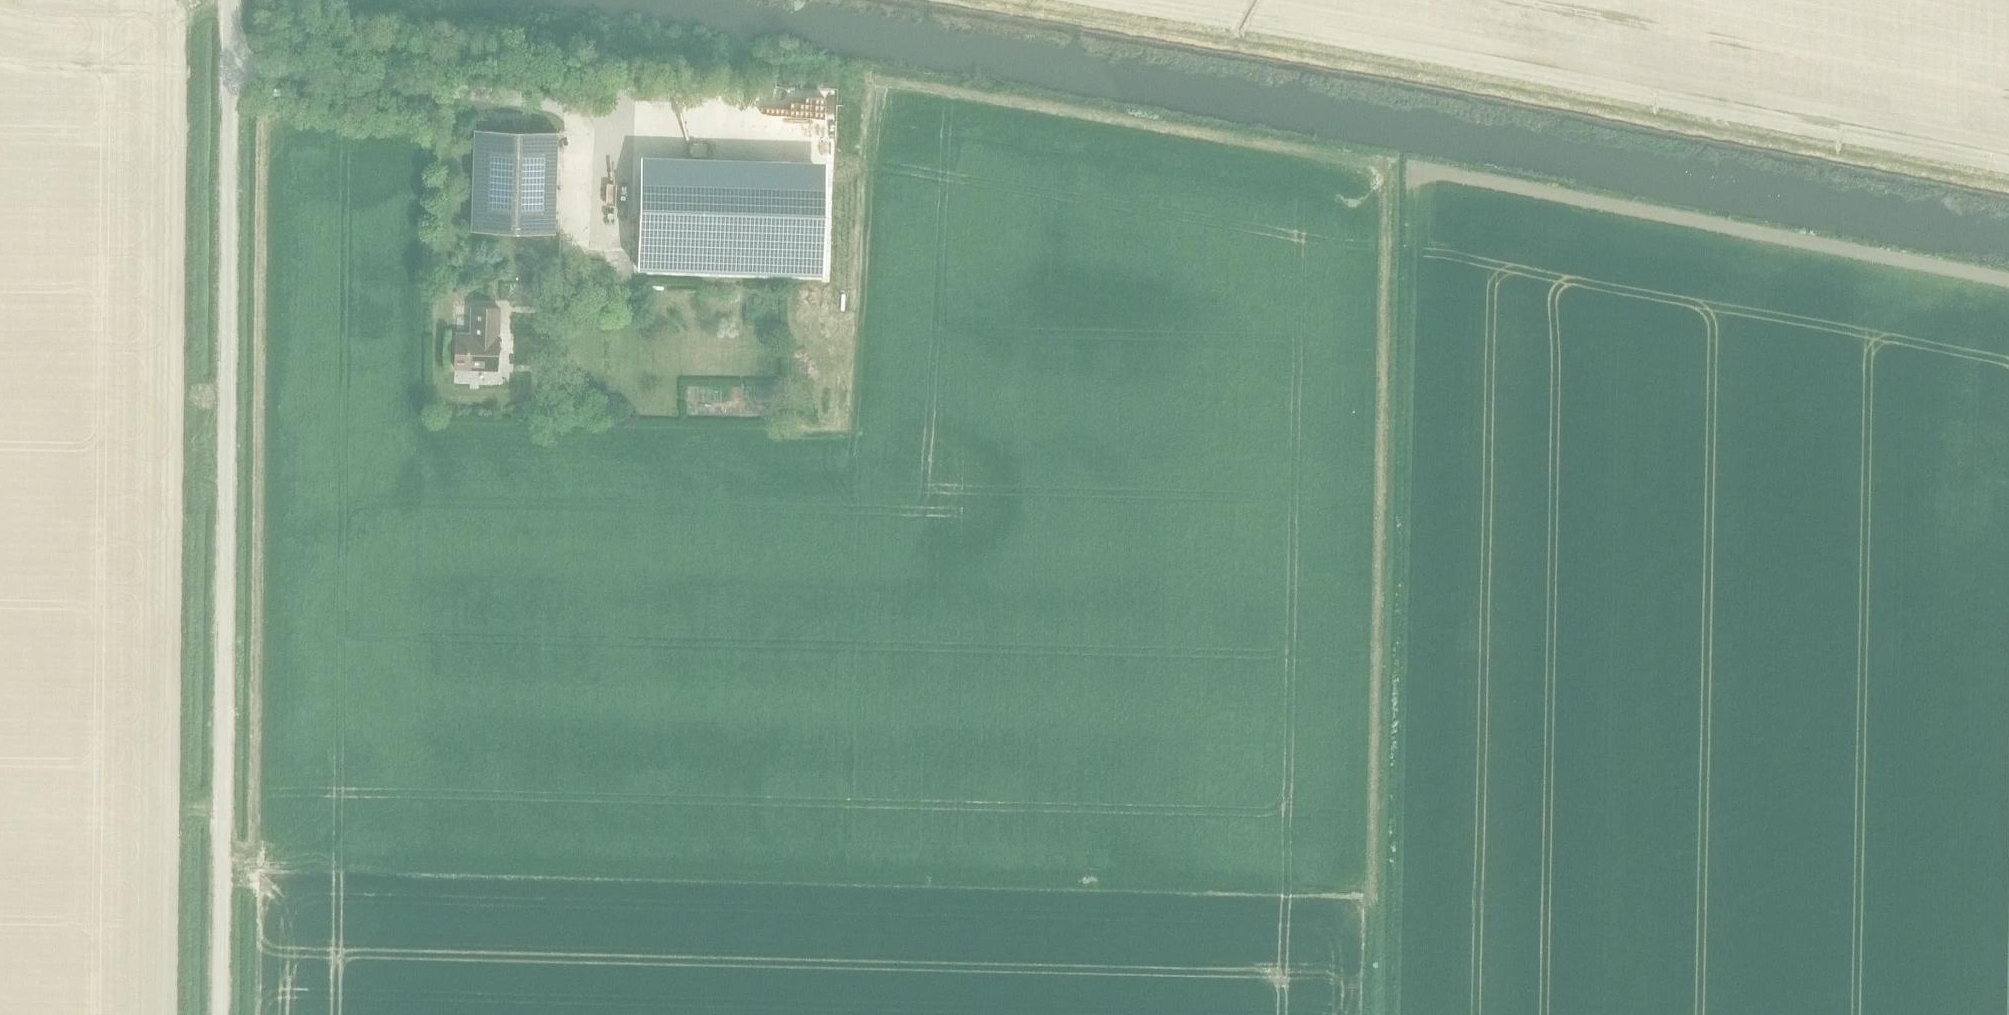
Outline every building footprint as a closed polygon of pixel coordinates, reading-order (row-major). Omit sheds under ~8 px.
[(557,130),(476,128),(473,230),(553,232),(557,130)] [(640,153),(637,266),(820,272),(824,159),(640,153)] [(498,307),(472,306),(471,334),(455,333),(454,367),(496,369),(498,307)]
